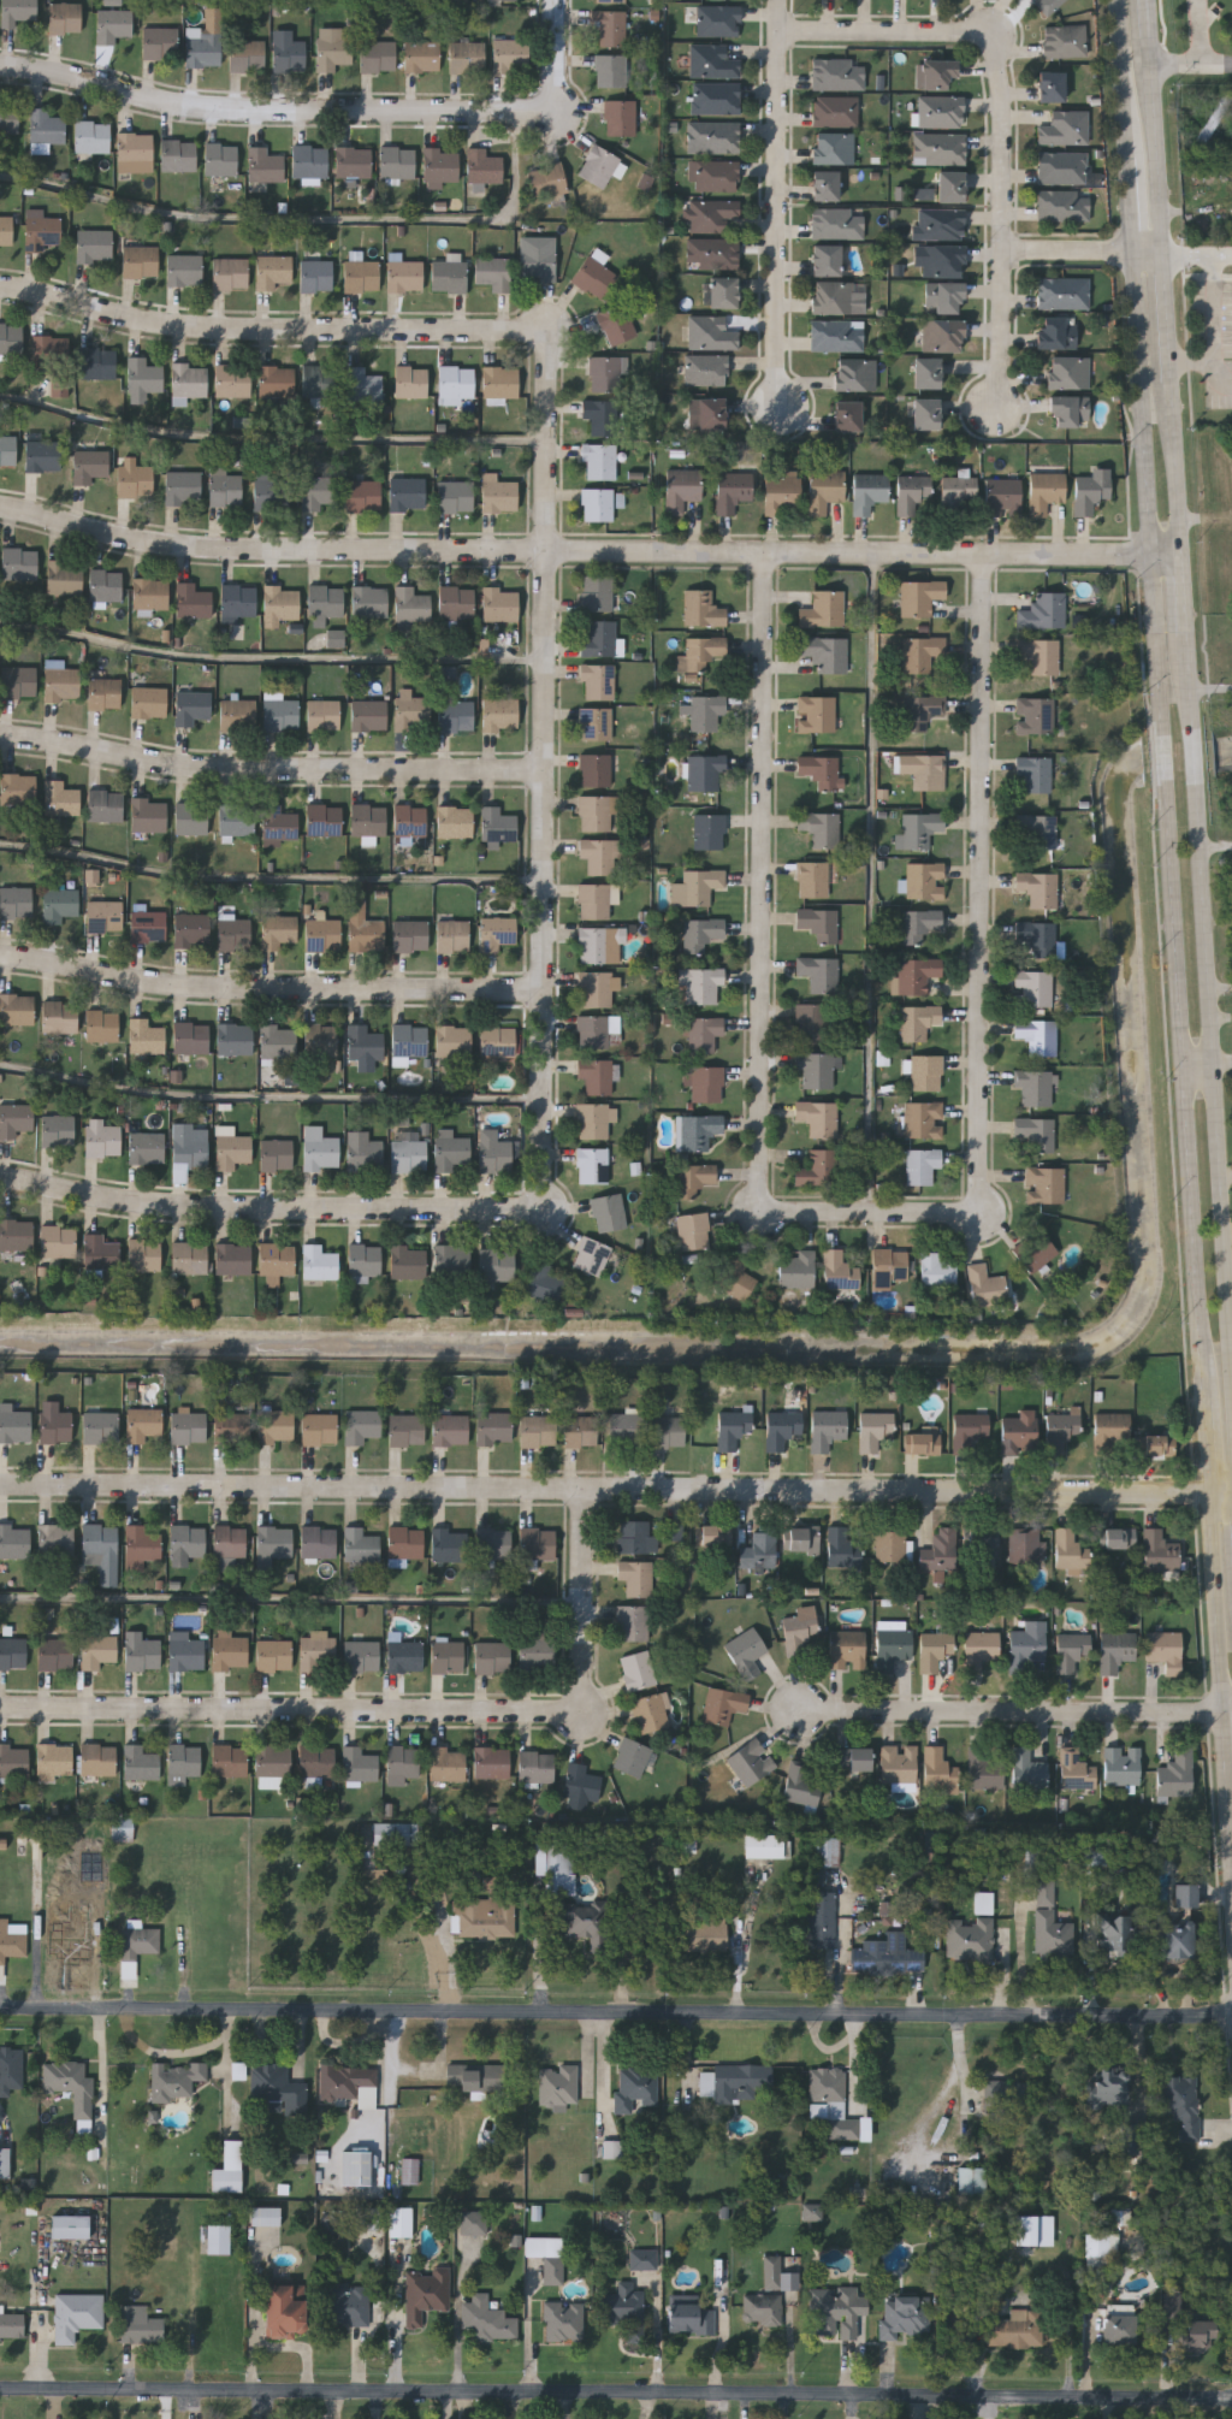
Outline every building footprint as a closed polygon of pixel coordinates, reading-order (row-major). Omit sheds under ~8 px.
[(1,26),(1,0),(37,0),(37,19),(17,19),(17,26),(1,26)] [(1035,5),(1040,0),(1067,0),(1048,18),(1035,5)] [(49,2),(81,2),(81,32),(49,32),(49,2)] [(698,36),(698,6),(740,6),(740,36),(698,36)] [(186,29),(206,29),(206,8),(221,8),(221,65),(186,65),(186,29)] [(117,45),(96,45),(96,10),(132,10),(132,35),(117,35),(117,45)] [(626,12),(626,46),(596,46),(596,12),(626,12)] [(143,26),(178,26),(178,59),(143,59),(143,26)] [(1044,26),(1086,26),(1086,58),(1044,58),(1044,26)] [(343,28),(343,39),(353,39),(353,64),(336,64),(336,72),(318,72),(318,28),(343,28)] [(265,40),(265,70),(231,70),(231,40),(265,40)] [(272,70),(272,40),(306,40),(306,70),(272,70)] [(450,72),(450,40),(485,40),(485,72),(450,72)] [(493,72),(493,40),(529,40),(529,72),(493,72)] [(361,72),(361,41),(396,41),(396,72),(361,72)] [(403,72),(403,42),(439,42),(439,72),(403,72)] [(691,45),(727,45),(727,61),(740,61),(740,77),(691,77),(691,45)] [(596,87),(596,54),(627,54),(627,87),(596,87)] [(813,90),(813,59),(865,59),(865,90),(813,90)] [(924,89),(924,59),(958,59),(958,77),(949,77),(949,89),(924,89)] [(1065,70),(1065,101),(1038,101),(1038,70),(1065,70)] [(740,114),(693,114),(693,83),(741,84),(740,114)] [(859,96),(859,126),(815,126),(815,96),(859,96)] [(965,96),(965,128),(918,128),(918,96),(965,96)] [(635,100),(635,136),(605,136),(605,100),(635,100)] [(18,134),(0,134),(0,102),(18,102),(18,134)] [(65,144),(30,144),(30,108),(48,108),(48,117),(65,117),(65,144)] [(1089,144),(1038,144),(1038,124),(1052,124),(1052,111),(1089,111),(1089,144)] [(109,154),(76,153),(76,122),(111,123),(109,154)] [(740,154),(688,154),(688,123),(740,123),(740,154)] [(153,172),(118,172),(118,134),(153,134),(153,172)] [(813,164),(813,134),(854,134),(854,164),(813,164)] [(966,134),(966,164),(914,164),(914,134),(966,134)] [(161,171),(161,141),(195,141),(195,171),(161,171)] [(237,175),(205,175),(205,144),(237,144),(237,175)] [(578,176),(593,144),(621,158),(605,189),(578,176)] [(249,182),(249,147),(268,147),(268,155),(284,155),(284,182),(249,182)] [(292,147),(327,147),(327,177),(292,177),(292,147)] [(371,147),(371,177),(336,177),(336,147),(371,147)] [(415,147),(415,177),(380,177),(380,147),(415,147)] [(424,149),(458,149),(458,182),(424,182),(424,149)] [(468,149),(503,149),(503,182),(467,182),(468,149)] [(1040,153),(1088,153),(1088,183),(1040,183),(1040,153)] [(698,161),(740,161),(740,191),(698,191),(698,161)] [(567,193),(533,199),(528,168),(562,162),(567,193)] [(839,201),(812,201),(812,171),(839,171),(839,201)] [(938,201),(938,172),(965,172),(965,201),(938,201)] [(935,190),(916,189),(915,200),(934,201),(935,190)] [(1037,221),(1037,190),(1090,190),(1090,221),(1037,221)] [(727,233),(691,233),(691,201),(741,201),(741,219),(727,219),(727,233)] [(864,208),(864,238),(812,238),(812,208),(864,208)] [(965,238),(912,238),(912,226),(918,226),(918,208),(965,208),(965,238)] [(43,252),(26,252),(26,209),(43,209),(43,218),(60,218),(60,243),(43,243),(43,252)] [(13,247),(0,247),(0,217),(13,217),(13,247)] [(77,261),(77,231),(112,231),(112,261),(77,261)] [(739,238),(739,268),(695,268),(695,262),(687,262),(687,238),(739,238)] [(840,246),(840,276),(812,276),(812,246),(840,246)] [(924,246),(965,246),(965,276),(924,276),(924,246)] [(159,247),(159,278),(123,278),(123,247),(159,247)] [(556,247),(556,280),(520,280),(520,247),(556,247)] [(166,254),(202,254),(202,284),(166,284),(166,254)] [(571,280),(588,255),(618,274),(602,300),(571,280)] [(274,290),(257,290),(257,256),(291,256),(291,280),(274,280),(274,290)] [(511,258),(511,291),(476,291),(476,258),(511,258)] [(248,259),(248,289),(213,289),(213,259),(248,259)] [(333,260),(333,291),(301,291),(301,260),(333,260)] [(379,291),(344,291),(344,261),(379,261),(379,291)] [(424,261),(424,291),(387,291),(387,261),(424,261)] [(467,291),(433,291),(433,261),(467,261),(467,291)] [(1090,278),(1089,308),(1038,308),(1038,277),(1090,278)] [(738,278),(738,308),(710,308),(710,278),(738,278)] [(853,280),(853,313),(812,313),(812,280),(853,280)] [(925,283),(964,283),(964,313),(925,313),(925,283)] [(611,345),(596,314),(622,301),(638,333),(611,345)] [(740,349),(688,349),(688,315),(727,315),(727,330),(740,330),(740,349)] [(1077,348),(1038,348),(1038,317),(1077,317),(1077,348)] [(924,319),(965,319),(965,351),(924,351),(924,319)] [(811,350),(811,320),(864,320),(864,350),(811,350)] [(23,355),(0,355),(0,324),(23,324),(23,355)] [(35,336),(69,336),(69,367),(35,366),(35,336)] [(116,379),(79,379),(79,348),(116,348),(116,379)] [(687,385),(687,355),(727,355),(727,385),(687,385)] [(162,392),(129,392),(129,356),(146,356),(146,366),(162,366),(162,392)] [(591,356),(620,356),(620,391),(591,391),(591,356)] [(941,388),(914,388),(914,356),(941,356),(941,388)] [(1090,389),(1048,389),(1048,356),(1090,356),(1090,389)] [(876,359),(876,390),(836,390),(836,359),(876,359)] [(207,363),(207,397),(172,397),(172,363),(207,363)] [(215,363),(251,363),(251,396),(215,396),(215,363)] [(259,396),(259,366),(294,366),(294,396),(259,396)] [(303,397),(303,366),(337,366),(337,397),(303,397)] [(383,401),(344,401),(344,366),(367,366),(367,375),(383,375),(383,401)] [(427,398),(396,398),(396,366),(427,366),(427,398)] [(475,366),(475,398),(463,398),(463,404),(439,404),(439,366),(475,366)] [(519,367),(519,398),(484,398),(484,367),(519,367)] [(1089,396),(1089,427),(1050,427),(1050,396),(1089,396)] [(725,398),(725,428),(692,428),(692,398),(725,398)] [(941,398),(941,430),(914,430),(914,398),(941,398)] [(617,436),(585,436),(585,401),(617,401),(617,436)] [(861,431),(834,431),(834,401),(861,401),(861,431)] [(17,467),(0,467),(0,436),(17,436),(17,467)] [(60,471),(25,471),(25,440),(60,440),(60,471)] [(76,484),(76,442),(93,442),(93,451),(108,451),(108,484),(76,484)] [(617,480),(586,480),(586,445),(617,445),(617,480)] [(119,497),(119,457),(136,457),(136,466),(153,466),(153,497),(119,497)] [(242,475),(242,505),(212,505),(212,468),(225,468),(225,475),(242,475)] [(1110,469),(1110,501),(1096,501),(1096,516),(1076,516),(1076,478),(1092,478),(1092,469),(1110,469)] [(268,480),(292,480),(292,510),(255,510),(255,471),(268,471),(268,480)] [(701,502),(685,502),(685,515),(667,515),(667,471),(701,471),(701,502)] [(845,502),(828,502),(828,515),(810,515),(810,471),(845,471),(845,502)] [(780,503),(780,515),(765,515),(766,478),(786,478),(786,472),(799,472),(799,504),(780,503)] [(166,505),(166,473),(201,473),(201,505),(166,505)] [(482,513),(482,473),(497,473),(497,483),(517,483),(517,513),(482,513)] [(753,473),(753,502),(736,502),(736,515),(717,515),(717,473),(753,473)] [(1031,517),(1031,473),(1066,473),(1066,502),(1047,502),(1047,517),(1031,517)] [(853,515),(853,475),(889,475),(889,502),(872,502),(872,515),(853,515)] [(917,516),(898,516),(898,475),(931,475),(931,499),(917,499),(917,516)] [(301,510),(301,478),(337,478),(337,510),(301,510)] [(942,478),(978,478),(978,502),(961,502),(961,515),(942,515),(942,478)] [(390,510),(390,479),(426,479),(426,510),(390,510)] [(1021,480),(1021,516),(985,516),(985,479),(1021,480)] [(380,481),(380,511),(346,511),(346,481),(380,481)] [(473,483),(473,513),(439,513),(439,483),(473,483)] [(614,522),(582,522),(582,489),(614,489),(614,522)] [(37,580),(2,580),(2,548),(37,548),(37,580)] [(82,595),(47,595),(47,560),(82,560),(82,595)] [(123,601),(90,601),(90,569),(123,569),(123,601)] [(612,575),(612,611),(582,611),(582,575),(612,575)] [(168,609),(134,609),(134,579),(168,579),(168,609)] [(902,581),(946,581),(946,599),(931,599),(931,617),(902,617),(902,581)] [(212,617),(177,617),(177,582),(195,582),(195,591),(212,591),(212,617)] [(257,616),(221,616),(221,585),(257,585),(257,616)] [(343,617),(325,617),(325,622),(308,622),(308,586),(343,586),(343,617)] [(414,586),(414,595),(431,595),(431,622),(396,622),(396,586),(414,586)] [(298,620),(263,620),(263,587),(298,587),(298,620)] [(354,587),(387,587),(387,617),(354,617),(354,587)] [(474,619),(439,619),(439,587),(474,587),(474,619)] [(519,590),(519,621),(484,621),(484,590),(519,590)] [(727,626),(685,626),(685,590),(712,590),(712,607),(727,607),(727,626)] [(799,627),(799,609),(813,609),(813,590),(845,590),(845,627),(799,627)] [(1066,592),(1066,628),(1018,628),(1018,609),(1033,609),(1033,592),(1066,592)] [(616,657),(581,657),(581,637),(591,637),(591,621),(616,621),(616,657)] [(347,648),(346,631),(328,631),(328,649),(347,648)] [(685,672),(685,637),(727,637),(727,658),(706,658),(706,672),(685,672)] [(847,673),(819,673),(819,655),(799,655),(799,638),(847,638),(847,673)] [(904,638),(946,638),(946,655),(931,655),(931,673),(904,673),(904,638)] [(1060,674),(1031,674),(1031,657),(1017,657),(1017,639),(1060,639),(1060,674)] [(615,664),(615,699),(582,699),(582,664),(615,664)] [(0,698),(0,667),(36,667),(36,698),(0,698)] [(79,700),(45,700),(45,668),(79,668),(79,700)] [(122,709),(89,709),(89,679),(120,678),(122,709)] [(166,687),(166,717),(132,717),(132,687),(166,687)] [(413,690),(413,698),(430,698),(430,731),(396,731),(396,690),(413,690)] [(212,692),(212,718),(195,718),(195,726),(176,726),(176,692),(212,692)] [(681,716),(681,706),(692,706),(692,696),(727,696),(727,714),(719,714),(719,732),(692,732),(692,716),(681,716)] [(905,696),(944,696),(944,714),(929,714),(929,732),(905,732),(905,696)] [(836,697),(836,732),(799,732),(799,697),(836,697)] [(1054,697),(1054,732),(1018,732),(1018,697),(1054,697)] [(519,699),(519,731),(484,731),(484,698),(519,699)] [(220,729),(220,699),(255,699),(255,729),(220,729)] [(298,729),(265,729),(265,699),(298,699),(298,729)] [(340,699),(340,729),(308,729),(308,699),(340,699)] [(353,700),(387,700),(387,731),(353,731),(353,700)] [(474,732),(439,732),(439,700),(474,700),(474,732)] [(581,708),(612,708),(612,739),(581,739),(581,708)] [(581,753),(611,753),(611,786),(581,786),(581,753)] [(944,755),(944,791),(913,789),(913,774),(905,774),(905,755),(944,755)] [(719,791),(688,791),(688,756),(727,756),(727,771),(719,771),(719,791)] [(839,756),(839,792),(818,792),(818,779),(798,779),(798,756),(839,756)] [(1052,756),(1052,792),(1026,792),(1026,775),(1017,775),(1017,756),(1052,756)] [(0,804),(0,774),(36,774),(36,804),(0,804)] [(79,815),(45,815),(46,779),(64,780),(64,789),(79,789),(79,815)] [(123,821),(89,821),(89,791),(123,791),(123,821)] [(618,796),(618,814),(611,814),(611,830),(579,830),(579,796),(618,796)] [(131,832),(131,799),(166,799),(166,832),(131,832)] [(208,834),(176,834),(176,804),(208,804),(208,834)] [(219,804),(254,804),(254,834),(219,834),(219,804)] [(280,812),(297,812),(297,838),(262,838),(262,804),(280,804),(280,812)] [(386,804),(386,836),(351,836),(351,804),(386,804)] [(342,835),(307,835),(307,805),(342,805),(342,835)] [(499,805),(499,815),(517,815),(517,841),(482,841),(482,805),(499,805)] [(427,806),(427,836),(395,836),(395,806),(427,806)] [(473,838),(437,838),(437,806),(473,806),(473,838)] [(724,850),(694,850),(694,814),(724,814),(724,850)] [(812,848),(812,833),(796,833),(796,814),(840,814),(840,848),(812,848)] [(931,850),(902,850),(902,814),(944,814),(944,830),(931,830),(931,850)] [(1058,815),(1058,848),(1031,848),(1031,836),(1017,836),(1017,815),(1058,815)] [(618,839),(618,874),(588,874),(588,858),(579,858),(579,839),(618,839)] [(829,862),(829,898),(799,898),(799,862),(829,862)] [(905,863),(944,863),(944,899),(905,899),(905,863)] [(101,870),(87,870),(86,887),(100,887),(101,870)] [(711,905),(674,905),(674,883),(685,883),(685,870),(727,870),(727,888),(711,888),(711,905)] [(1030,909),(1030,893),(1014,893),(1014,874),(1058,874),(1058,909),(1030,909)] [(610,918),(579,919),(579,883),(610,883),(610,918)] [(0,888),(31,888),(31,918),(0,918),(0,888)] [(43,924),(43,889),(77,889),(77,924),(43,924)] [(384,921),(384,951),(350,951),(350,895),(366,895),(366,921),(384,921)] [(123,933),(87,933),(87,901),(123,901),(123,933)] [(837,944),(817,944),(817,930),(795,930),(795,910),(837,910),(837,944)] [(130,941),(130,911),(166,911),(166,941),(130,941)] [(904,911),(944,911),(943,931),(924,930),(924,946),(902,946),(904,911)] [(209,913),(209,947),(174,947),(174,913),(209,913)] [(297,916),(297,942),(280,942),(280,951),(262,951),(262,916),(297,916)] [(516,918),(516,944),(499,944),(499,952),(482,952),(482,918),(516,918)] [(340,919),(340,951),(304,951),(304,919),(340,919)] [(705,954),(685,954),(685,919),(725,919),(725,940),(705,940),(705,954)] [(251,921),(251,951),(219,951),(219,921),(251,921)] [(393,951),(393,921),(428,922),(428,952),(393,951)] [(469,921),(469,952),(437,952),(437,921),(469,921)] [(1056,958),(1018,958),(1018,923),(1056,923),(1056,958)] [(621,963),(579,963),(579,928),(621,928),(621,963)] [(840,958),(840,993),(811,993),(811,976),(796,976),(796,958),(840,958)] [(942,959),(942,977),(928,977),(928,995),(901,995),(901,959),(942,959)] [(724,968),(724,986),(717,986),(717,1005),(687,1005),(687,986),(680,986),(680,968),(724,968)] [(1053,1007),(1014,1007),(1014,971),(1053,971),(1053,1007)] [(580,1006),(580,972),(618,972),(618,990),(612,990),(612,1006),(580,1006)] [(0,1025),(0,994),(34,994),(34,1025),(0,1025)] [(77,1033),(43,1033),(43,1001),(77,1001),(77,1033)] [(828,1040),(796,1040),(796,1004),(828,1004),(828,1040)] [(942,1006),(942,1027),(930,1027),(930,1042),(900,1042),(900,1006),(942,1006)] [(85,1042),(85,1010),(119,1010),(119,1042),(85,1042)] [(579,1015),(615,1015),(615,1047),(579,1047),(579,1015)] [(723,1035),(715,1035),(715,1053),(688,1053),(688,1017),(723,1017),(723,1035)] [(130,1053),(130,1018),(148,1018),(148,1028),(165,1028),(165,1053),(130,1053)] [(1056,1057),(1030,1057),(1030,1039),(1014,1039),(1014,1021),(1056,1021),(1056,1057)] [(208,1053),(173,1053),(173,1023),(208,1023),(208,1053)] [(253,1024),(253,1055),(218,1055),(218,1024),(253,1024)] [(261,1058),(261,1025),(297,1025),(297,1058),(261,1058)] [(306,1057),(306,1025),(337,1025),(337,1057),(306,1057)] [(367,1025),(367,1033),(384,1033),(384,1059),(349,1059),(349,1025),(367,1025)] [(427,1055),(392,1055),(392,1025),(427,1025),(427,1055)] [(472,1025),(472,1057),(436,1057),(437,1025),(472,1025)] [(516,1027),(516,1059),(480,1059),(480,1027),(516,1027)] [(835,1088),(802,1088),(802,1069),(796,1069),(796,1053),(842,1053),(842,1067),(835,1067),(835,1088)] [(942,1092),(911,1092),(911,1055),(942,1055),(942,1092)] [(586,1095),(586,1077),(579,1077),(579,1059),(614,1059),(614,1095),(586,1095)] [(693,1066),(723,1066),(723,1102),(693,1102),(693,1066)] [(1054,1106),(1021,1106),(1021,1087),(1014,1087),(1014,1071),(1054,1071),(1054,1106)] [(810,1122),(795,1122),(795,1102),(837,1102),(837,1137),(810,1137),(810,1122)] [(905,1102),(943,1102),(943,1138),(905,1138),(905,1102)] [(610,1140),(578,1140),(578,1104),(610,1104),(610,1140)] [(0,1138),(0,1105),(34,1105),(34,1130),(18,1130),(18,1138),(0,1138)] [(723,1114),(723,1134),(710,1134),(710,1152),(679,1152),(679,1114),(723,1114)] [(41,1147),(41,1116),(73,1116),(73,1147),(41,1147)] [(1055,1118),(1055,1152),(1031,1152),(1031,1137),(1014,1137),(1014,1118),(1055,1118)] [(173,1169),(173,1123),(192,1123),(192,1137),(208,1137),(208,1169),(173,1169)] [(120,1157),(85,1157),(85,1125),(120,1125),(120,1157)] [(322,1125),(322,1137),(339,1137),(339,1169),(304,1169),(304,1125),(322,1125)] [(499,1141),(514,1140),(515,1171),(481,1172),(479,1130),(498,1130),(499,1141)] [(129,1163),(129,1132),(165,1132),(165,1163),(129,1163)] [(218,1136),(251,1136),(251,1170),(218,1170),(218,1136)] [(470,1137),(470,1164),(454,1164),(454,1172),(436,1172),(436,1137),(470,1137)] [(292,1170),(260,1170),(260,1140),(292,1140),(292,1170)] [(384,1140),(384,1171),(348,1171),(348,1140),(384,1140)] [(427,1140),(427,1172),(392,1172),(392,1140),(427,1140)] [(579,1148),(609,1148),(609,1184),(579,1184),(579,1148)] [(795,1187),(795,1169),(810,1169),(810,1149),(836,1149),(836,1187),(795,1187)] [(942,1167),(932,1167),(932,1184),(907,1184),(907,1149),(942,1149),(942,1167)] [(677,1165),(717,1165),(717,1184),(701,1184),(701,1200),(677,1200),(677,1165)] [(1065,1202),(1029,1202),(1029,1188),(1027,1188),(1027,1167),(1065,1167),(1065,1202)] [(629,1225),(602,1235),(591,1202),(618,1193),(629,1225)] [(709,1249),(679,1249),(679,1214),(709,1214),(709,1249)] [(0,1250),(0,1220),(32,1220),(32,1250),(0,1250)] [(76,1258),(41,1258),(41,1226),(76,1226),(76,1258)] [(1031,1273),(1013,1249),(1042,1229),(1059,1253),(1031,1273)] [(85,1268),(85,1234),(103,1234),(103,1242),(119,1242),(119,1268),(85,1268)] [(612,1249),(599,1278),(571,1266),(585,1236),(612,1249)] [(130,1240),(160,1240),(160,1270),(130,1270),(130,1240)] [(172,1274),(172,1242),(207,1242),(207,1274),(172,1274)] [(215,1274),(215,1243),(251,1243),(251,1274),(215,1274)] [(304,1279),(304,1243),(322,1243),(322,1253),(339,1253),(339,1279),(304,1279)] [(295,1244),(295,1274),(278,1274),(278,1285),(272,1285),(272,1277),(260,1277),(260,1244),(295,1244)] [(380,1244),(380,1277),(369,1277),(369,1282),(349,1282),(349,1244),(380,1244)] [(391,1279),(391,1246),(426,1246),(426,1279),(391,1279)] [(434,1247),(469,1247),(469,1274),(434,1274),(434,1247)] [(815,1249),(815,1289),(780,1289),(780,1258),(798,1258),(798,1249),(815,1249)] [(823,1289),(823,1249),(842,1249),(842,1265),(859,1265),(859,1289),(823,1289)] [(892,1279),(892,1289),(872,1289),(872,1249),(907,1249),(907,1279),(892,1279)] [(479,1281),(479,1250),(515,1250),(515,1281),(479,1281)] [(955,1287),(922,1287),(922,1252),(955,1252),(955,1287)] [(742,1271),(758,1281),(745,1303),(715,1285),(733,1253),(748,1262),(742,1271)] [(557,1303),(525,1294),(534,1260),(552,1266),(550,1272),(565,1277),(557,1303)] [(1008,1303),(972,1305),(970,1264),(987,1264),(988,1277),(1007,1276),(1008,1303)] [(31,1443),(0,1443),(0,1406),(14,1406),(14,1412),(31,1412),(31,1443)] [(148,1444),(128,1444),(128,1409),(164,1409),(164,1436),(148,1436),(148,1444)] [(383,1437),(366,1437),(366,1445),(346,1445),(346,1410),(383,1410),(383,1437)] [(1020,1418),(1020,1410),(1037,1410),(1037,1453),(1003,1453),(1003,1418),(1020,1418)] [(257,1412),(294,1412),(294,1443),(257,1443),(257,1412)] [(848,1441),(831,1441),(831,1454),(813,1454),(813,1412),(848,1412),(848,1441)] [(72,1413),(72,1443),(40,1443),(40,1413),(72,1413)] [(119,1413),(119,1443),(85,1443),(85,1413),(119,1413)] [(207,1413),(207,1444),(171,1444),(171,1413),(207,1413)] [(513,1444),(478,1444),(478,1413),(513,1413),(513,1444)] [(719,1453),(719,1413),(753,1413),(753,1433),(740,1433),(740,1453),(719,1453)] [(786,1438),(786,1453),(769,1453),(769,1413),(802,1413),(802,1438),(786,1438)] [(879,1454),(861,1454),(861,1413),(894,1413),(894,1439),(879,1439),(879,1454)] [(1080,1413),(1080,1436),(1070,1436),(1070,1455),(1048,1455),(1048,1413),(1080,1413)] [(1131,1413),(1131,1455),(1096,1456),(1096,1414),(1131,1413)] [(218,1418),(239,1414),(244,1439),(223,1443),(218,1418)] [(337,1414),(337,1445),(303,1445),(303,1414),(337,1414)] [(391,1445),(391,1415),(426,1415),(426,1445),(391,1445)] [(469,1445),(434,1445),(434,1415),(469,1415),(469,1445)] [(557,1415),(557,1448),(522,1448),(522,1415),(557,1415)] [(642,1415),(642,1447),(610,1447),(610,1415),(642,1415)] [(990,1441),(954,1441),(954,1415),(990,1415),(990,1441)] [(597,1448),(567,1448),(567,1418),(597,1418),(597,1448)] [(653,1448),(653,1418),(686,1418),(686,1448),(653,1448)] [(905,1432),(941,1432),(941,1455),(905,1455),(905,1432)] [(1142,1457),(1142,1436),(1177,1436),(1177,1457),(1142,1457)] [(683,1521),(683,1542),(667,1542),(667,1521),(683,1521)] [(620,1554),(620,1522),(650,1522),(650,1536),(658,1536),(658,1554),(620,1554)] [(30,1559),(0,1559),(0,1526),(30,1526),(30,1559)] [(40,1557),(40,1526),(75,1526),(75,1557),(40,1557)] [(118,1526),(118,1587),(101,1587),(101,1565),(83,1565),(83,1526),(118,1526)] [(697,1545),(697,1526),(733,1526),(733,1545),(697,1545)] [(128,1572),(128,1527),(161,1527),(161,1561),(144,1561),(144,1572),(128,1572)] [(206,1527),(206,1557),(171,1557),(171,1527),(206,1527)] [(247,1527),(247,1560),(214,1560),(214,1527),(247,1527)] [(294,1560),(257,1560),(257,1527),(294,1527),(294,1560)] [(390,1560),(390,1527),(425,1527),(425,1560),(390,1560)] [(863,1569),(829,1569),(829,1527),(849,1527),(849,1546),(863,1546),(863,1569)] [(302,1559),(302,1528),(337,1528),(337,1559),(302,1559)] [(380,1562),(346,1562),(346,1528),(363,1528),(363,1537),(380,1537),(380,1562)] [(920,1572),(920,1550),(935,1550),(935,1528),(956,1528),(956,1572),(920,1572)] [(468,1562),(433,1562),(433,1530),(468,1530),(468,1562)] [(511,1560),(476,1560),(476,1530),(511,1530),(511,1560)] [(556,1530),(556,1561),(521,1561),(521,1530),(556,1530)] [(819,1530),(819,1556),(789,1556),(789,1530),(819,1530)] [(965,1530),(1000,1530),(1000,1565),(977,1565),(977,1552),(965,1552),(965,1530)] [(1047,1542),(1047,1563),(1013,1563),(1013,1530),(1042,1530),(1042,1542),(1047,1542)] [(1056,1571),(1056,1530),(1077,1530),(1077,1550),(1090,1550),(1090,1571),(1056,1571)] [(1136,1550),(1100,1550),(1100,1530),(1136,1530),(1136,1550)] [(1179,1550),(1179,1572),(1145,1572),(1145,1530),(1165,1530),(1165,1550),(1179,1550)] [(741,1548),(753,1548),(753,1532),(776,1532),(776,1567),(741,1567),(741,1548)] [(877,1565),(877,1532),(905,1532),(905,1565),(877,1565)] [(618,1580),(618,1562),(653,1562),(653,1597),(627,1597),(627,1580),(618,1580)] [(650,1642),(618,1642),(618,1607),(650,1607),(650,1642)] [(816,1613),(822,1638),(810,1642),(812,1654),(792,1658),(782,1620),(816,1613)] [(1026,1632),(1026,1622),(1047,1622),(1047,1662),(1011,1662),(1011,1632),(1026,1632)] [(913,1660),(895,1660),(895,1674),(878,1674),(878,1623),(890,1623),(890,1630),(913,1630),(913,1660)] [(763,1673),(748,1684),(724,1646),(753,1627),(769,1651),(754,1661),(763,1673)] [(831,1669),(831,1632),(866,1632),(866,1669),(831,1669)] [(142,1640),(161,1640),(161,1672),(128,1672),(128,1633),(142,1633),(142,1640)] [(171,1670),(171,1633),(190,1633),(190,1640),(205,1640),(205,1670),(171,1670)] [(1000,1633),(1000,1660),(983,1660),(983,1674),(966,1674),(966,1633),(1000,1633)] [(1166,1674),(1166,1661),(1148,1661),(1148,1633),(1181,1633),(1181,1674),(1166,1674)] [(922,1674),(922,1634),(948,1634),(948,1674),(922,1674)] [(1092,1634),(1092,1656),(1078,1656),(1078,1674),(1059,1674),(1059,1634),(1092,1634)] [(1137,1634),(1137,1662),(1121,1662),(1121,1676),(1102,1676),(1102,1634),(1137,1634)] [(118,1663),(101,1663),(101,1670),(82,1670),(82,1637),(118,1637),(118,1663)] [(248,1637),(248,1669),(214,1669),(214,1637),(248,1637)] [(301,1672),(301,1638),(337,1638),(337,1672),(301,1672)] [(555,1638),(555,1672),(521,1672),(521,1638),(555,1638)] [(26,1669),(0,1669),(0,1639),(26,1639),(26,1669)] [(73,1639),(73,1670),(40,1670),(40,1639),(73,1639)] [(292,1673),(257,1673),(257,1642),(292,1642),(292,1673)] [(380,1672),(345,1672),(345,1642),(380,1642),(380,1672)] [(424,1643),(424,1673),(389,1673),(389,1643),(424,1643)] [(434,1643),(464,1643),(464,1673),(434,1673),(434,1643)] [(476,1674),(476,1643),(511,1643),(511,1674),(476,1674)] [(658,1686),(629,1693),(621,1658),(650,1651),(658,1686)] [(730,1729),(704,1723),(710,1688),(751,1696),(747,1714),(734,1711),(730,1729)] [(633,1702),(664,1692),(674,1726),(642,1735),(633,1702)] [(640,1780),(612,1768),(626,1738),(653,1750),(640,1780)] [(777,1767),(748,1788),(728,1759),(757,1739),(777,1767)] [(116,1744),(116,1778),(82,1778),(82,1744),(116,1744)] [(72,1745),(72,1780),(38,1780),(38,1745),(72,1745)] [(160,1780),(125,1780),(125,1745),(143,1745),(143,1755),(160,1755),(160,1780)] [(188,1786),(168,1786),(168,1745),(201,1745),(201,1778),(188,1778),(188,1786)] [(29,1779),(0,1779),(0,1746),(29,1746),(29,1779)] [(248,1746),(248,1776),(213,1776),(213,1746),(248,1746)] [(292,1746),(292,1778),(257,1778),(257,1746),(292,1746)] [(363,1746),(363,1756),(379,1756),(379,1781),(345,1781),(345,1746),(363,1746)] [(881,1784),(881,1746),(918,1746),(918,1784),(881,1784)] [(300,1779),(300,1747),(336,1747),(336,1779),(300,1779)] [(420,1747),(420,1779),(389,1779),(389,1747),(420,1747)] [(926,1747),(947,1747),(947,1767),(959,1767),(959,1792),(926,1792),(926,1747)] [(989,1747),(989,1759),(1003,1759),(1003,1790),(970,1790),(970,1747),(989,1747)] [(1049,1762),(1049,1791),(1013,1791),(1013,1747),(1032,1747),(1032,1762),(1049,1762)] [(1194,1797),(1160,1797),(1160,1763),(1175,1763),(1175,1747),(1194,1749),(1194,1797)] [(466,1781),(432,1781),(432,1749),(466,1749),(466,1781)] [(510,1779),(474,1779),(474,1749),(510,1749),(510,1779)] [(873,1772),(837,1772),(837,1749),(873,1749),(873,1772)] [(1096,1788),(1062,1788),(1062,1749),(1082,1749),(1082,1764),(1096,1764),(1096,1788)] [(1106,1786),(1106,1749),(1142,1749),(1142,1786),(1106,1786)] [(555,1784),(520,1784),(520,1752),(555,1752),(555,1784)] [(824,1781),(818,1808),(784,1800),(792,1761),(811,1764),(807,1779),(824,1781)] [(588,1767),(587,1775),(603,1778),(598,1803),(564,1797),(570,1763),(588,1767)] [(132,1840),(111,1840),(111,1817),(132,1817),(132,1840)] [(417,1823),(417,1845),(374,1845),(374,1823),(417,1823)] [(783,1835),(783,1857),(745,1857),(745,1835),(783,1835)] [(839,1868),(813,1867),(815,1837),(840,1838),(839,1868)] [(567,1876),(535,1876),(535,1839),(567,1839),(567,1876)] [(1036,1954),(1036,1881),(1054,1880),(1054,1922),(1073,1921),(1073,1953),(1036,1954)] [(1155,1958),(1155,1911),(1175,1911),(1175,1885),(1196,1885),(1196,1908),(1192,1908),(1192,1958),(1155,1958)] [(807,1947),(807,1892),(835,1892),(835,1947),(807,1947)] [(515,1898),(514,1939),(456,1938),(456,1899),(490,1899),(490,1897),(515,1898)] [(882,1924),(903,1924),(904,1903),(883,1902),(882,1924)] [(563,1918),(557,1918),(557,1903),(606,1903),(606,1952),(590,1952),(590,1938),(563,1936),(563,1918)] [(725,1912),(725,1952),(685,1952),(685,1924),(709,1924),(709,1912),(725,1912)] [(1098,1912),(1132,1912),(1133,1954),(1098,1954),(1098,1912)] [(993,1917),(993,1962),(947,1962),(947,1917),(993,1917)] [(6,1965),(0,1965),(0,1918),(7,1918),(7,1933),(26,1933),(26,1956),(6,1956),(6,1965)] [(122,1977),(122,1927),(160,1927),(160,1953),(136,1953),(136,1977),(122,1977)] [(851,1971),(851,1947),(863,1947),(863,1940),(889,1940),(889,1950),(925,1950),(925,1971),(851,1971)] [(18,2096),(0,2096),(0,2048),(18,2048),(18,2096)] [(84,2062),(85,2076),(91,2076),(93,2133),(75,2134),(75,2090),(46,2090),(45,2062),(84,2062)] [(150,2062),(207,2062),(207,2081),(192,2081),(192,2101),(150,2101),(150,2062)] [(251,2101),(251,2064),(289,2064),(289,2082),(307,2082),(307,2116),(283,2116),(283,2101),(251,2101)] [(375,2107),(357,2107),(357,2100),(320,2099),(321,2064),(377,2065),(375,2107)] [(448,2089),(448,2064),(505,2064),(505,2089),(448,2089)] [(540,2064),(579,2064),(579,2104),(540,2104),(540,2064)] [(700,2095),(700,2071),(715,2071),(715,2064),(771,2064),(771,2099),(715,2099),(715,2095),(700,2095)] [(658,2066),(657,2105),(633,2105),(633,2112),(616,2112),(617,2065),(658,2066)] [(1084,2104),(1086,2081),(1100,2082),(1101,2066),(1131,2068),(1129,2107),(1084,2104)] [(810,2101),(808,2068),(845,2068),(845,2118),(830,2118),(830,2101),(810,2101)] [(1160,2076),(1198,2076),(1198,2136),(1183,2136),(1183,2116),(1160,2116),(1160,2076)] [(984,2102),(984,2081),(1005,2081),(1005,2102),(984,2102)] [(861,2142),(872,2142),(872,2118),(861,2118),(861,2142)] [(241,2140),(241,2192),(212,2192),(212,2169),(223,2169),(223,2140),(241,2140)] [(623,2141),(605,2142),(605,2160),(623,2159),(623,2141)] [(8,2178),(0,2178),(0,2148),(8,2148),(8,2178)] [(342,2186),(342,2151),(371,2151),(371,2186),(342,2186)] [(417,2183),(402,2183),(402,2158),(417,2158),(417,2183)] [(985,2194),(958,2194),(958,2167),(985,2167),(985,2194)] [(804,2222),(825,2222),(825,2205),(804,2205),(804,2222)] [(378,2206),(378,2229),(356,2229),(356,2206),(378,2206)] [(279,2226),(250,2226),(250,2207),(279,2207),(279,2226)] [(411,2207),(411,2237),(389,2237),(389,2207),(411,2207)] [(487,2211),(487,2234),(461,2234),(461,2211),(487,2211)] [(88,2238),(52,2238),(52,2216),(88,2216),(88,2238)] [(1017,2246),(1017,2216),(1035,2216),(1035,2246),(1017,2246)] [(230,2254),(206,2254),(206,2224),(230,2224),(230,2254)] [(1117,2235),(1087,2235),(1087,2266),(1118,2265),(1117,2235)] [(543,2284),(543,2257),(526,2257),(526,2236),(563,2236),(563,2284),(543,2284)] [(659,2251),(632,2250),(631,2271),(659,2271),(659,2251)] [(780,2287),(764,2287),(764,2257),(780,2257),(780,2287)] [(450,2312),(425,2312),(424,2328),(405,2328),(405,2273),(432,2273),(432,2266),(450,2266),(450,2312)] [(634,2290),(644,2290),(644,2325),(602,2324),(602,2294),(617,2294),(618,2281),(634,2281),(634,2290)] [(369,2325),(328,2325),(328,2284),(369,2284),(369,2325)] [(265,2336),(265,2285),(306,2285),(306,2336),(265,2336)] [(858,2287),(858,2296),(867,2296),(867,2318),(858,2318),(858,2338),(811,2338),(811,2287),(858,2287)] [(517,2340),(472,2341),(472,2330),(462,2330),(461,2302),(472,2302),(472,2293),(487,2293),(488,2309),(504,2308),(504,2318),(517,2318),(517,2340)] [(103,2294),(103,2328),(77,2328),(77,2346),(54,2346),(54,2294),(103,2294)] [(782,2325),(744,2325),(744,2294),(782,2294),(782,2325)] [(1183,2295),(1165,2294),(1165,2319),(1183,2320),(1183,2295)] [(881,2336),(881,2295),(929,2295),(929,2336),(881,2336)] [(544,2343),(544,2303),(584,2303),(584,2343),(544,2343)] [(122,2341),(120,2305),(148,2305),(148,2317),(161,2317),(161,2341),(122,2341)] [(0,2306),(0,2340),(25,2340),(26,2315),(5,2314),(5,2306),(0,2306)] [(669,2306),(715,2306),(715,2335),(669,2335),(669,2306)] [(1043,2347),(987,2347),(987,2318),(1009,2318),(1009,2309),(1043,2309),(1043,2347)] [(1135,2346),(1104,2346),(1104,2316),(1135,2316),(1135,2346)] [(1183,2353),(1183,2325),(1215,2325),(1215,2353),(1183,2353)]
